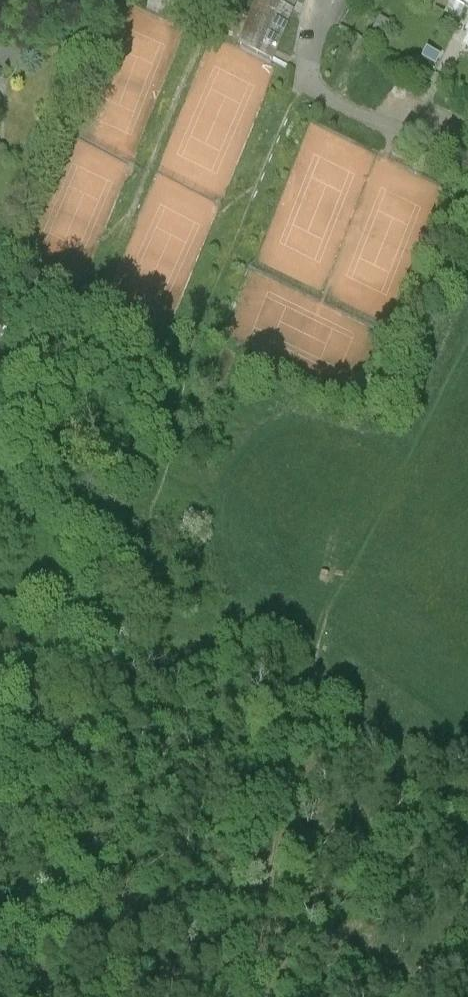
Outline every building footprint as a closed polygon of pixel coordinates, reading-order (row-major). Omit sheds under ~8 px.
[(269,6),(291,16),(295,4),(285,0),(272,0),(269,6)] [(270,66),(291,16),(269,6),(259,3),(238,54),(270,66)] [(2,66),(16,67),(18,44),(0,42),(0,72),(2,66)]
